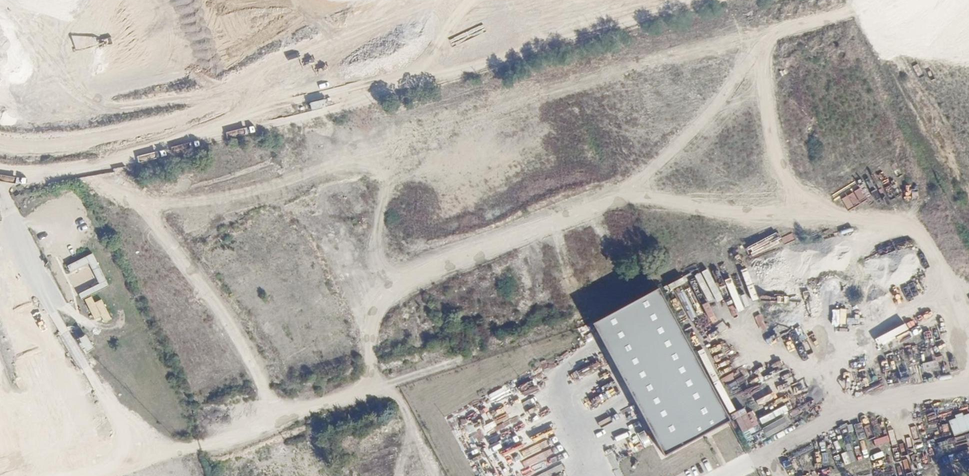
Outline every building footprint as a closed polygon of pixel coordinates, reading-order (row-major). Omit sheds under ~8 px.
[(435,125),(437,132),(452,127),(450,121),(435,125)] [(95,253),(67,265),(80,298),(108,287),(95,253)] [(659,288),(594,323),(666,456),(730,421),(659,288)] [(92,296),(85,299),(95,320),(102,317),(105,323),(113,319),(103,299),(95,302),(92,296)] [(914,304),(918,314),(927,311),(923,301),(914,304)] [(951,327),(944,328),(946,341),(953,340),(951,327)] [(88,334),(80,339),(88,352),(96,347),(88,334)] [(925,369),(938,366),(937,361),(923,364),(925,369)] [(899,370),(901,381),(918,378),(916,366),(899,370)] [(614,382),(602,387),(605,393),(591,400),(594,407),(620,395),(614,382)] [(735,413),(749,444),(790,427),(785,417),(757,429),(748,407),(735,413)] [(848,454),(842,455),(845,467),(851,465),(848,454)] [(784,461),(786,471),(799,468),(796,458),(784,461)]
